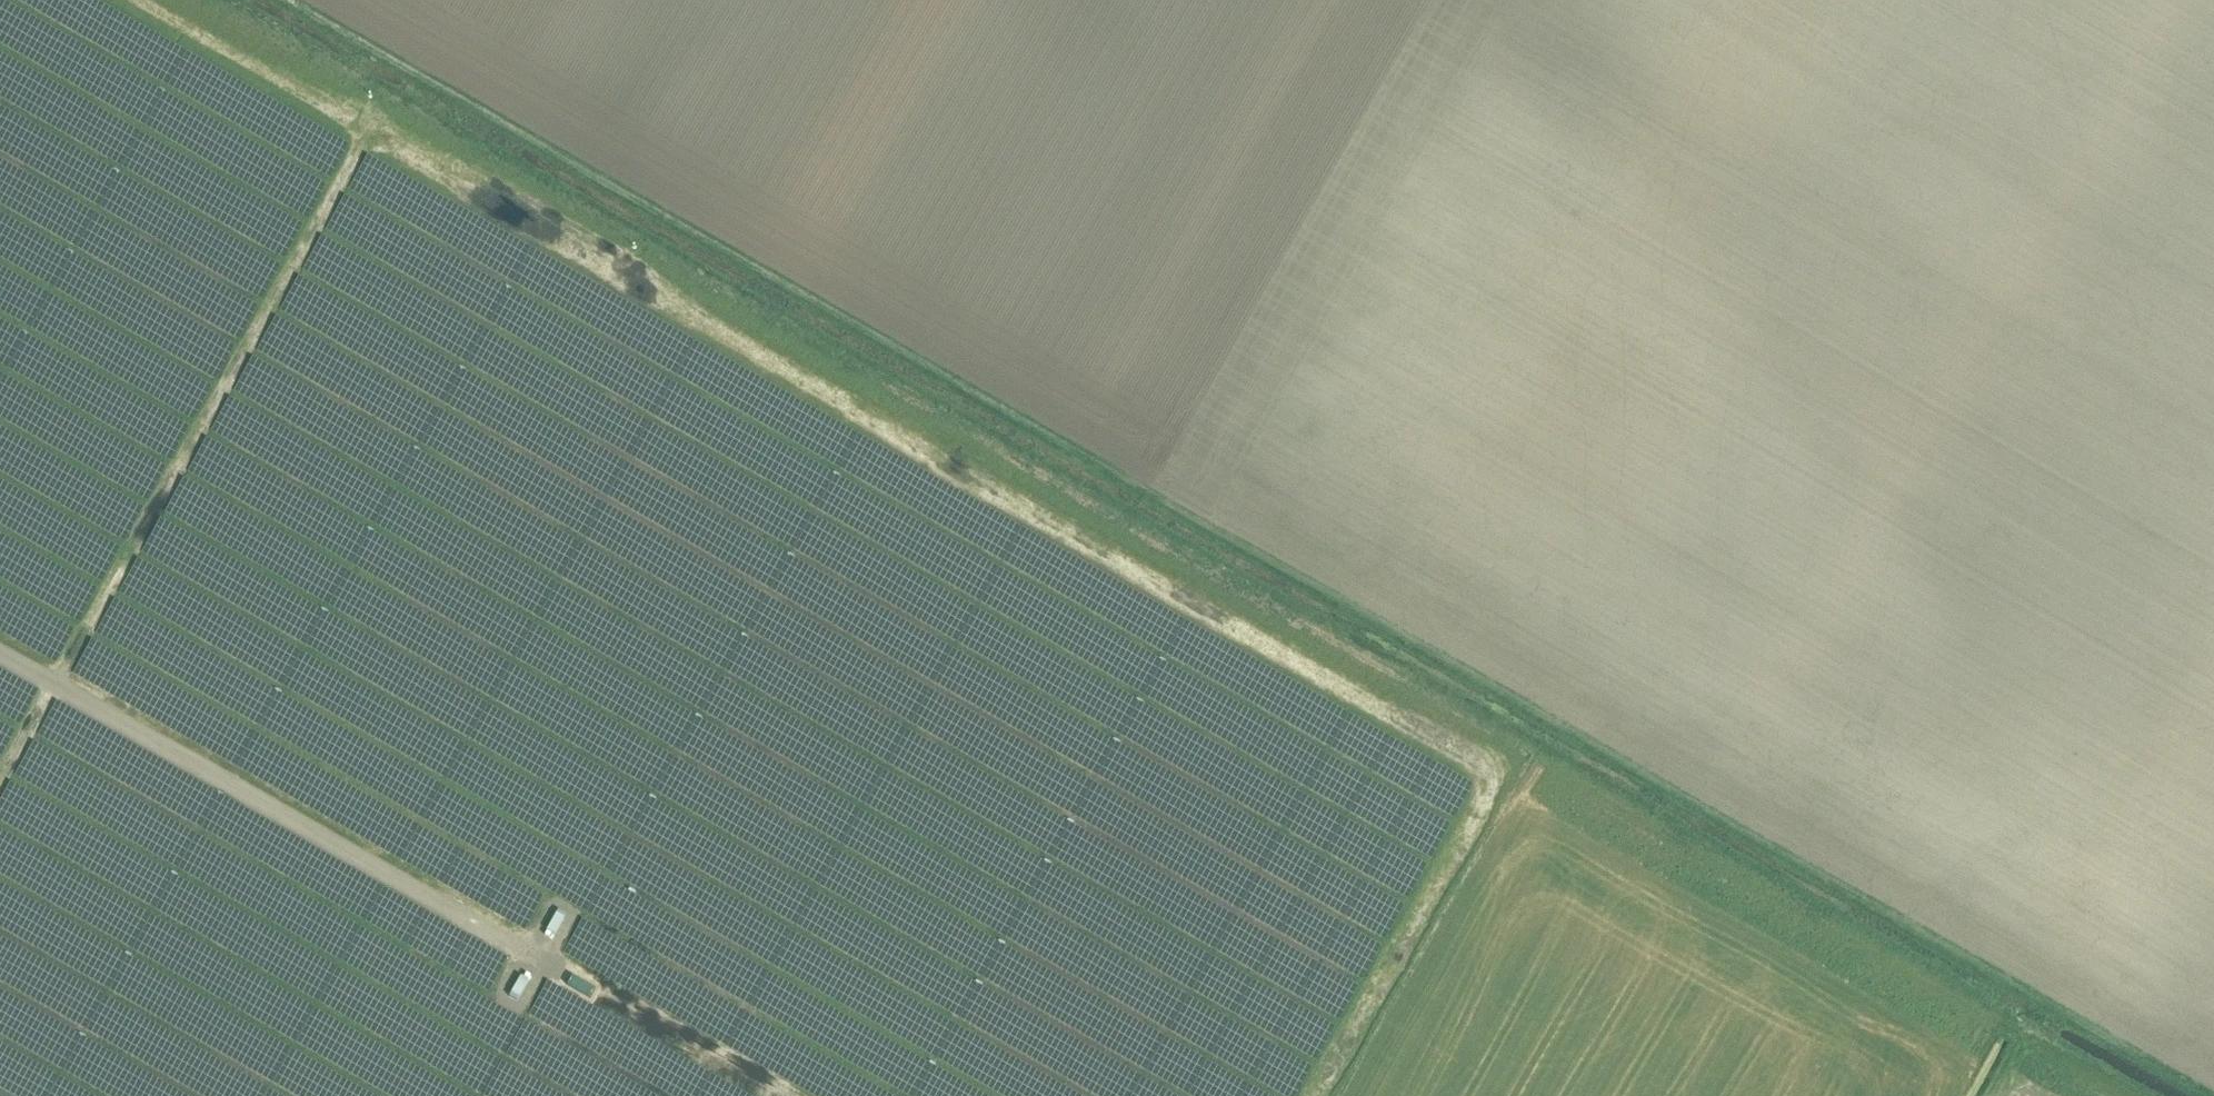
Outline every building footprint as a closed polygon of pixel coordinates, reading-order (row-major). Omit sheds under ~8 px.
[(553,937),(563,916),(551,911),(541,932),(553,937)]
